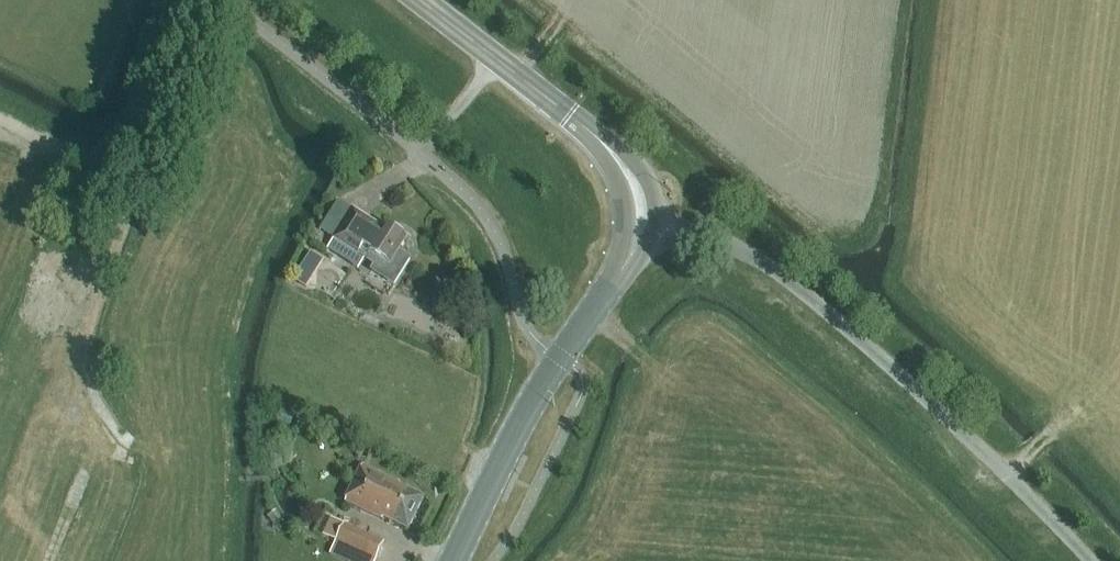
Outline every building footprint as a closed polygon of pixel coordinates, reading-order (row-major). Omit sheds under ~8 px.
[(369,220),(353,210),(329,248),(359,268),(364,260),(374,266),(371,271),(394,286),(412,259),(400,251),(407,240),(386,227),(381,234),(372,228),(370,231),(364,228),(369,220)] [(301,269),(299,282),(316,284),(316,270),(301,269)] [(400,484),(363,467),(346,502),(383,520),(384,518),(409,530),(424,498),(399,486),(400,484)] [(345,524),(338,542),(332,555),(344,560),(375,560),(376,559),(377,560),(384,544),(345,524)]
